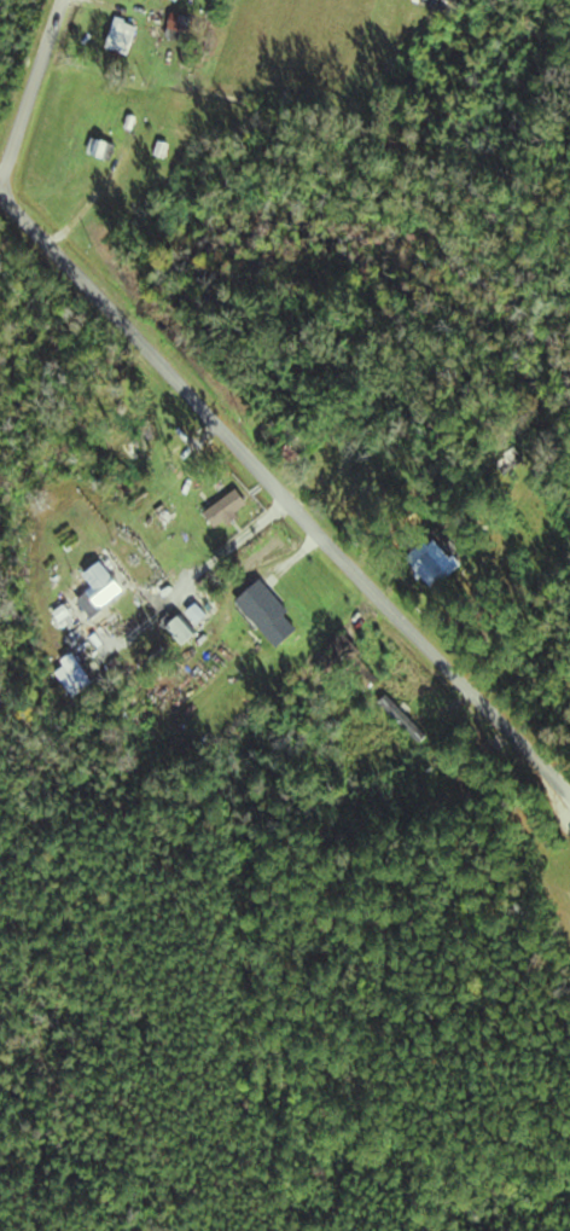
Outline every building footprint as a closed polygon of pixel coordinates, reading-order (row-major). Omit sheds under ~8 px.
[(175,35),(192,33),(190,15),(174,17),(175,35)] [(136,55),(145,24),(120,17),(111,48),(136,55)] [(94,154),(117,158),(119,142),(97,138),(94,154)] [(222,531),(257,511),(245,489),(210,509),(222,531)] [(466,566),(441,541),(415,567),(440,592),(466,566)] [(95,618),(131,590),(108,560),(89,575),(98,587),(82,600),(95,618)] [(279,648),(304,631),(269,580),(244,597),(279,648)] [(172,625),(184,646),(202,636),(189,615),(172,625)] [(335,678),(366,661),(353,638),(322,656),(335,678)] [(68,666),(61,672),(78,698),(101,682),(80,651),(65,662),(68,666)] [(433,736),(392,694),(381,704),(423,746),(433,736)]
